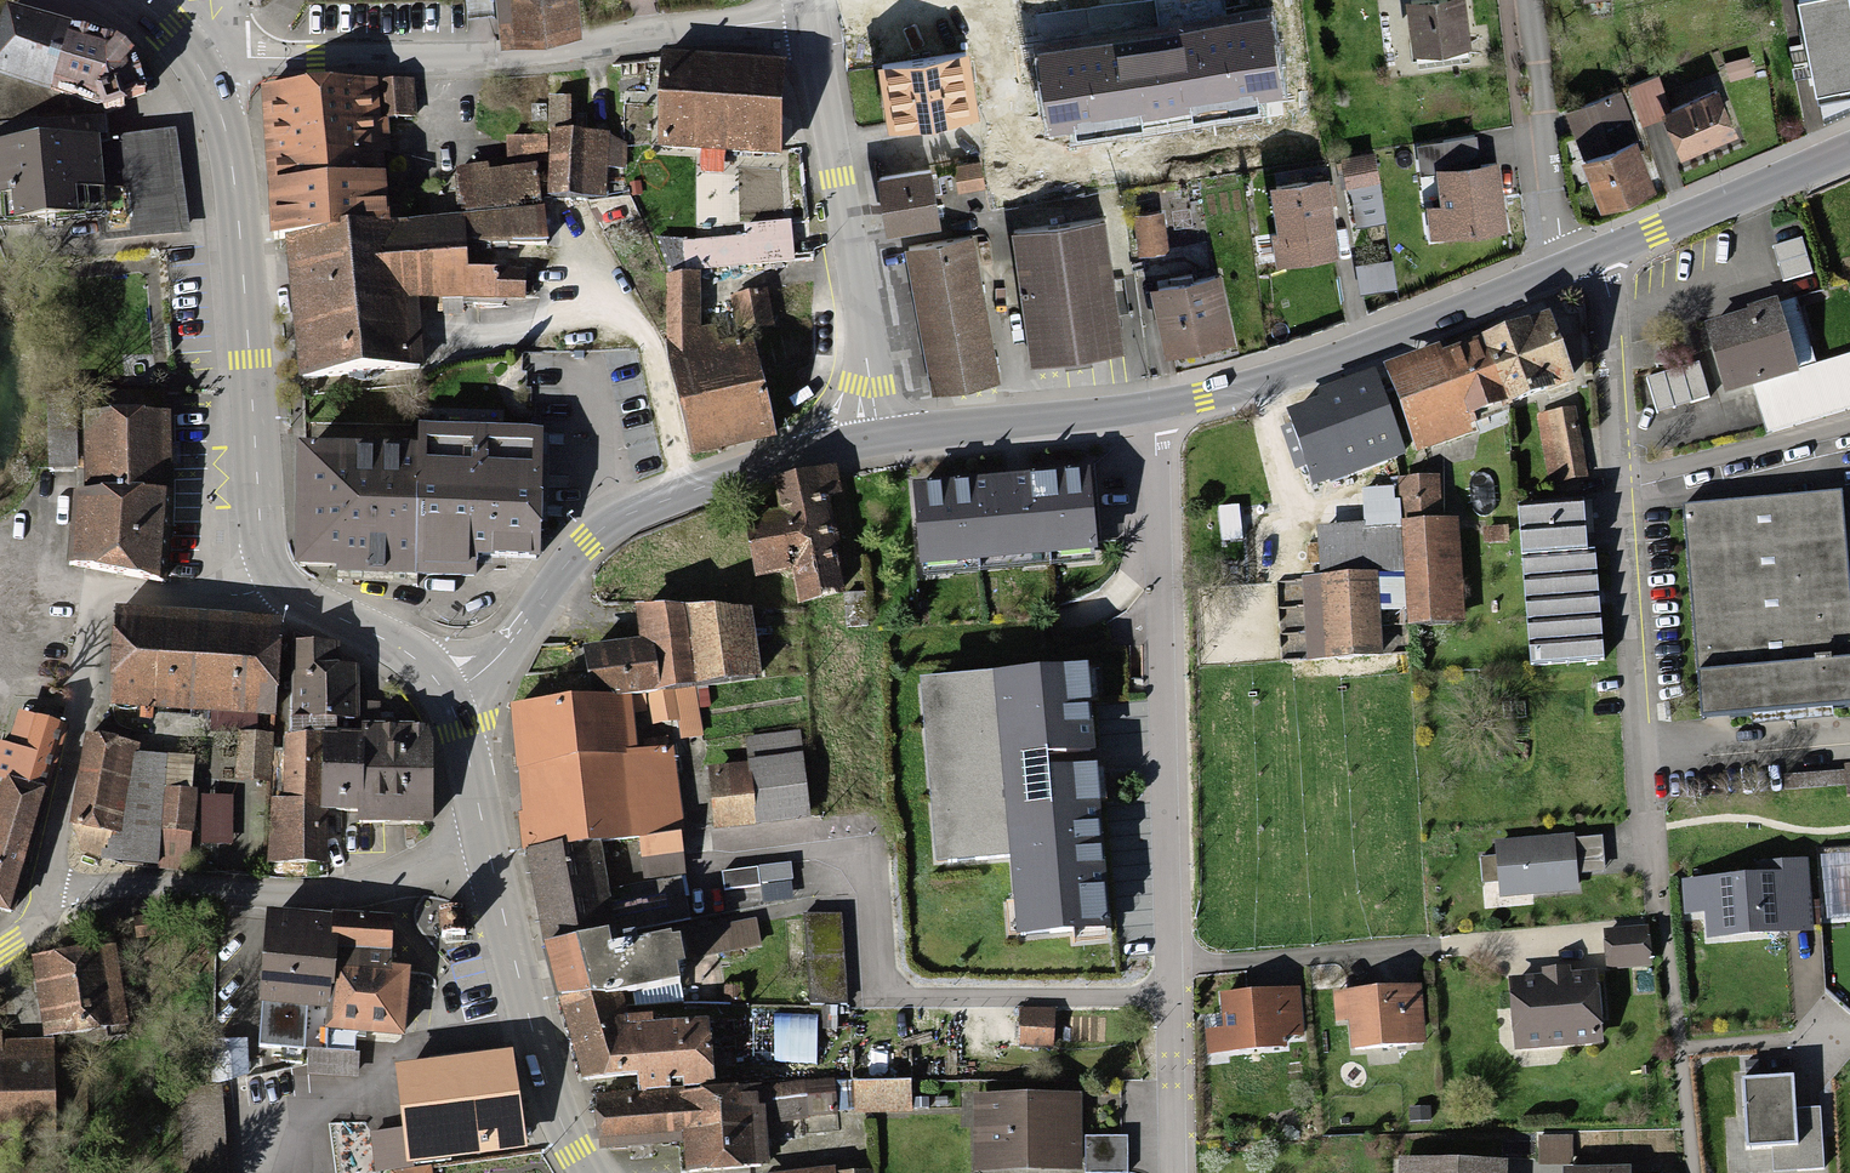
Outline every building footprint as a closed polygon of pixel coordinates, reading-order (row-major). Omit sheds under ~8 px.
[(18,0),(2,0),(0,7),(0,122),(103,115),(146,90),(131,43),(114,30),(18,0)] [(506,44),(575,37),(571,0),(502,0),(506,44)] [(1825,122),(1849,109),(1849,0),(1801,0),(1825,122)] [(1408,5),(1412,55),(1471,51),(1468,1),(1408,5)] [(1274,13),(1035,55),(1048,129),(1287,87),(1274,13)] [(968,44),(882,57),(891,118),(977,105),(968,44)] [(1747,61),(1724,67),(1727,80),(1750,75),(1747,61)] [(779,71),(660,68),(657,155),(777,159),(779,71)] [(1669,75),(1629,88),(1637,110),(1676,97),(1669,75)] [(1623,87),(1567,106),(1599,200),(1655,181),(1623,87)] [(570,95),(549,94),(548,140),(570,139),(570,95)] [(1718,94),(1660,117),(1676,159),(1735,136),(1718,94)] [(410,95),(263,100),(266,193),(384,189),(382,134),(411,133),(410,95)] [(1439,200),(1427,201),(1431,234),(1507,225),(1499,154),(1477,157),(1474,133),(1417,140),(1421,172),(1435,170),(1439,200)] [(176,134),(98,143),(103,217),(105,242),(188,231),(176,134)] [(548,140),(504,142),(506,165),(543,163),(545,207),(608,205),(606,170),(618,170),(617,143),(605,144),(605,138),(570,139),(548,140)] [(0,149),(0,224),(103,217),(98,143),(0,149)] [(1386,217),(1371,150),(1342,157),(1356,224),(1386,217)] [(980,157),(954,163),(960,189),(986,183),(980,157)] [(932,162),(881,170),(889,225),(940,217),(932,162)] [(1327,167),(1270,175),(1279,262),(1339,254),(1327,167)] [(534,177),(455,181),(460,253),(538,249),(534,177)] [(384,189),(266,193),(269,240),(286,239),(384,235),(384,189)] [(1136,210),(1141,251),(1168,247),(1163,207),(1136,210)] [(1105,213),(1011,225),(1028,360),(1123,347),(1105,213)] [(794,263),(792,218),(738,220),(738,235),(684,237),(685,267),(794,263)] [(460,279),(455,227),(384,235),(286,239),(300,385),(420,374),(414,306),(495,299),(492,276),(460,279)] [(1802,237),(1772,246),(1783,281),(1812,272),(1802,237)] [(969,244),(903,255),(928,394),(993,383),(969,244)] [(1390,253),(1357,257),(1360,289),(1394,285),(1390,253)] [(1219,263),(1151,276),(1164,344),(1232,331),(1219,263)] [(663,354),(670,354),(670,370),(686,455),(773,436),(754,344),(716,347),(713,335),(695,335),(699,273),(668,273),(663,354)] [(767,289),(732,295),(739,331),(774,324),(767,289)] [(1795,296),(1705,320),(1726,391),(1752,384),(1816,364),(1795,296)] [(1574,376),(1550,310),(1481,335),(1504,400),(1574,376)] [(1434,344),(1386,362),(1418,451),(1473,431),(1466,413),(1504,400),(1481,335),(1437,351),(1434,344)] [(1752,384),(1765,431),(1849,407),(1849,354),(1816,364),(1752,384)] [(1698,361),(1646,376),(1656,411),(1709,395),(1698,361)] [(1376,368),(1318,387),(1321,396),(1287,407),(1313,484),(1405,453),(1376,368)] [(172,410),(85,408),(75,562),(169,579),(173,488),(172,410)] [(1571,415),(1539,420),(1550,484),(1582,478),(1571,415)] [(416,424),(416,441),(415,573),(474,575),(475,553),(540,553),(542,428),(416,424)] [(416,441),(294,441),(292,567),(415,573),(416,441)] [(1090,469),(913,482),(920,565),(1096,552),(1090,469)] [(834,496),(830,475),(772,488),(780,525),(747,532),(758,580),(791,573),(799,609),(844,598),(822,499),(834,496)] [(1438,476),(1400,479),(1402,504),(1363,506),(1364,520),(1315,523),(1318,577),(1378,574),(1402,572),(1406,627),(1467,623),(1460,515),(1441,517),(1438,476)] [(1581,499),(1515,504),(1529,663),(1609,657),(1598,531),(1584,532),(1581,499)] [(1684,516),(1700,727),(1849,715),(1849,639),(1840,504),(1684,516)] [(1378,574),(1318,577),(1326,657),(1383,654),(1378,574)] [(637,653),(579,660),(584,708),(623,706),(652,702),(652,701),(751,693),(745,623),(683,628),(682,612),(634,616),(637,653)] [(272,632),(109,622),(104,711),(267,721),(272,632)] [(362,656),(290,653),(288,732),(323,733),(358,734),(362,656)] [(1088,661),(919,674),(934,863),(1010,857),(1016,935),(1112,928),(1099,760),(1048,764),(1048,757),(1047,751),(1095,747),(1088,661)] [(623,706),(584,708),(511,715),(524,857),(594,851),(634,847),(634,840),(680,837),(673,756),(627,760),(623,706)] [(18,707),(9,744),(0,742),(0,776),(6,777),(48,788),(67,719),(18,707)] [(266,812),(267,872),(324,872),(323,826),(323,733),(288,732),(288,812),(266,812)] [(358,734),(323,733),(323,826),(425,827),(426,735),(358,734)] [(235,739),(233,785),(263,786),(265,740),(235,739)] [(752,770),(702,775),(708,834),(806,824),(797,741),(750,746),(752,770)] [(83,748),(70,834),(111,840),(124,755),(83,748)] [(0,799),(0,907),(16,911),(48,788),(6,777),(0,799)] [(192,799),(162,797),(158,870),(187,872),(192,799)] [(1579,900),(1574,839),(1493,844),(1497,906),(1579,900)] [(677,844),(639,845),(639,876),(677,875),(677,844)] [(607,937),(594,851),(525,861),(537,947),(607,937)] [(1756,872),(1680,877),(1682,916),(1707,914),(1708,935),(1813,929),(1808,854),(1755,857),(1756,872)] [(788,857),(714,862),(715,878),(790,873),(788,857)] [(681,883),(614,891),(619,930),(686,921),(681,883)] [(841,982),(836,893),(796,895),(799,971),(800,984),(841,982)] [(385,906),(316,901),(314,924),(313,939),(383,943),(385,906)] [(463,911),(437,912),(438,936),(464,935),(463,911)] [(314,924),(244,919),(235,1035),(293,1039),(297,981),(318,983),(321,940),(313,939),(314,924)] [(1646,924),(1603,928),(1606,968),(1649,965),(1646,924)] [(104,931),(26,943),(37,1017),(115,1005),(104,931)] [(383,943),(321,940),(318,983),(317,1012),(394,1018),(399,945),(383,943)] [(594,953),(541,959),(554,1013),(606,1007),(674,1004),(673,977),(671,946),(594,953)] [(1512,1051),(1605,1044),(1598,969),(1570,971),(1570,964),(1542,967),(1542,974),(1508,976),(1512,1051)] [(1417,994),(1331,998),(1333,1026),(1342,1025),(1344,1062),(1421,1057),(1417,994)] [(1222,1036),(1203,1036),(1204,1061),(1277,1059),(1277,1040),(1300,1039),(1298,1000),(1221,1002),(1222,1036)] [(1046,1005),(1007,1006),(1008,1030),(1047,1029),(1046,1005)] [(606,1007),(554,1013),(583,1077),(638,1074),(639,1091),(714,1085),(704,1032),(610,1034),(606,1007)] [(912,1018),(836,1018),(835,1085),(912,1086),(912,1018)] [(45,1098),(41,1026),(0,1028),(0,1100),(45,1098)] [(242,1047),(209,1047),(208,1086),(242,1086),(242,1047)] [(403,1124),(372,1128),(378,1168),(528,1148),(515,1047),(395,1063),(403,1124)] [(1773,1172),(1824,1170),(1821,1106),(1792,1107),(1791,1076),(1745,1078),(1748,1148),(1772,1147),(1773,1172)] [(760,1085),(714,1085),(639,1091),(596,1094),(599,1147),(683,1143),(686,1170),(763,1164),(760,1085)] [(803,1088),(769,1090),(772,1126),(805,1124),(803,1088)] [(178,1099),(183,1172),(224,1172),(219,1096),(178,1099)] [(972,1106),(972,1172),(1077,1172),(1077,1106),(972,1106)] [(1085,1142),(1084,1172),(1124,1172),(1124,1143),(1085,1142)] [(391,1172),(432,1172),(431,1165),(391,1170),(391,1172)]
